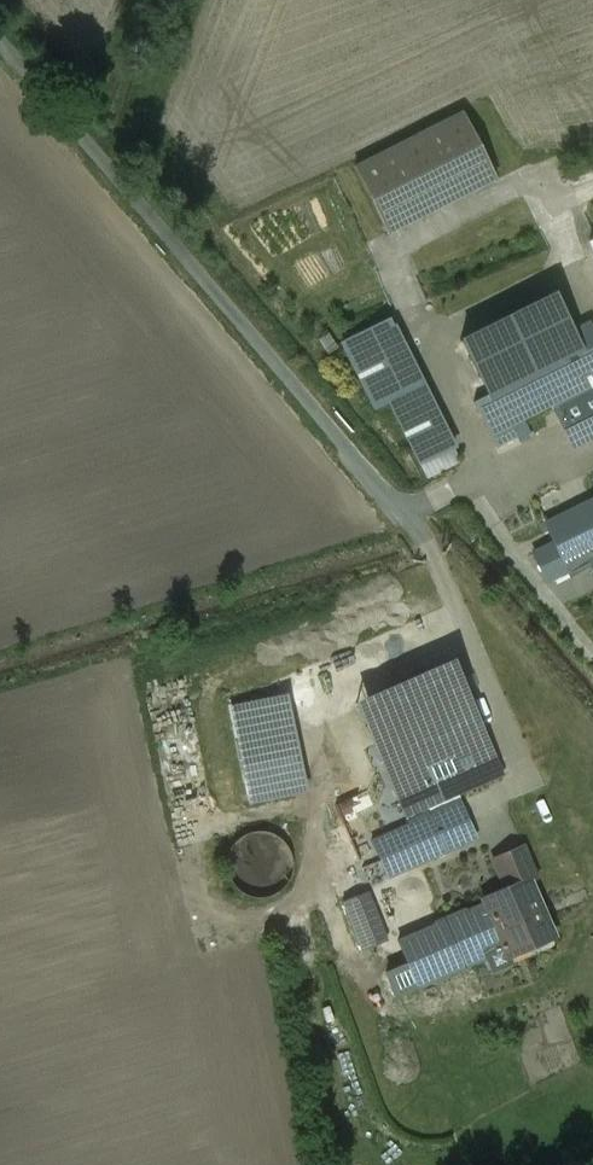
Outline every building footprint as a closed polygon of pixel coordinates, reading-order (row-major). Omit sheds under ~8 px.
[(354,169),(386,234),(495,180),(462,115),(354,169)] [(460,343),(487,396),(488,398),(581,351),(592,345),(592,341),(585,325),(573,332),(554,295),(460,343)] [(390,320),(343,343),(377,411),(390,404),(427,479),(461,462),(390,320)] [(487,396),(473,403),(496,449),(518,438),(512,426),(556,404),(577,448),(592,441),(592,360),(587,363),(581,351),(488,398),(487,396)] [(545,526),(566,567),(592,553),(592,506),(572,517),(570,513),(545,526)] [(452,660),(355,702),(410,827),(374,842),(389,877),(476,839),(456,794),(502,774),(452,660)] [(288,697),(235,708),(255,804),(307,793),(288,697)] [(507,894),(529,884),(528,881),(536,878),(523,848),(492,860),(507,894)] [(507,894),(398,941),(418,988),(486,959),(492,973),(513,965),(510,958),(553,939),(529,884),(507,894)] [(343,902),(362,952),(386,942),(367,893),(343,902)]
